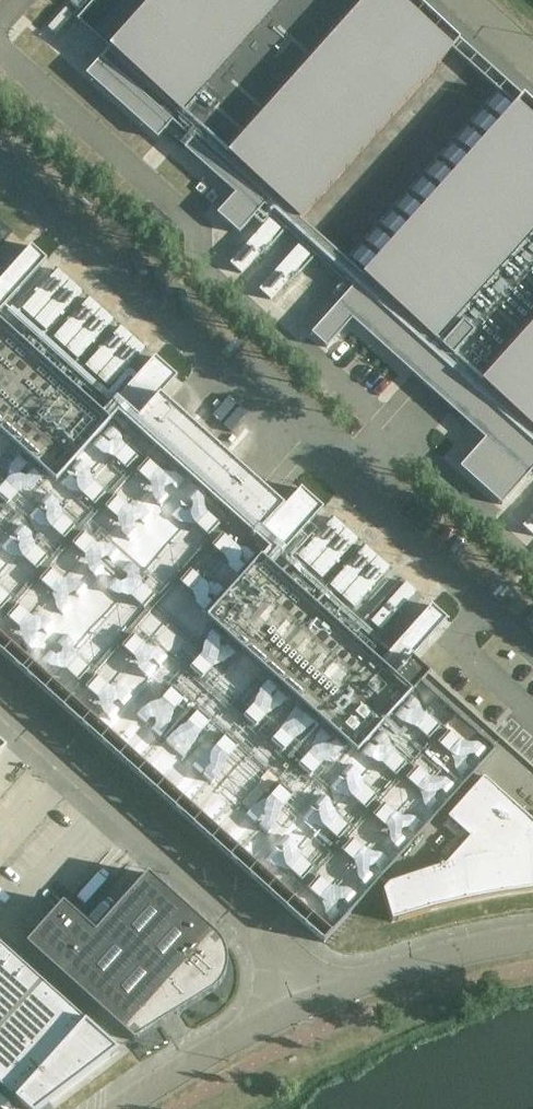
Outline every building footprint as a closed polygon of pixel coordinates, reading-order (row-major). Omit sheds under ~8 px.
[(86,74),(158,138),(172,122),(192,140),(184,148),(235,194),(217,214),(239,233),(264,205),(354,286),(311,333),(326,347),(327,348),(352,319),(485,439),(460,467),(502,505),(532,470),(532,119),(400,0),(152,0),(109,48),(86,74)] [(47,260),(31,246),(0,281),(0,312),(47,260)] [(325,943),(380,881),(387,887),(391,923),(400,920),(414,916),(426,912),(439,909),(451,906),(462,904),(472,901),(484,899),(495,897),(507,895),(520,893),(532,892),(532,768),(412,659),(447,619),(432,605),(378,666),(269,568),(324,508),(301,488),(284,507),(160,396),(178,377),(155,357),(101,417),(0,326),(0,652),(325,943)] [(0,810),(0,813),(11,821),(42,775),(30,767),(0,810)] [(63,903),(26,944),(134,1040),(164,1022),(162,1019),(175,1011),(177,1014),(213,991),(216,988),(219,985),(222,981),(224,978),(225,973),(227,969),(227,965),(227,961),(227,957),(226,952),(225,948),(223,943),(221,940),(219,937),(218,937),(215,933),(148,873),(96,932),(63,903)] [(26,1108),(27,1107),(29,1108),(33,1108),(44,1097),(51,1102),(111,1056),(111,1057),(118,1051),(119,1050),(0,943),(0,1085),(26,1108)]
